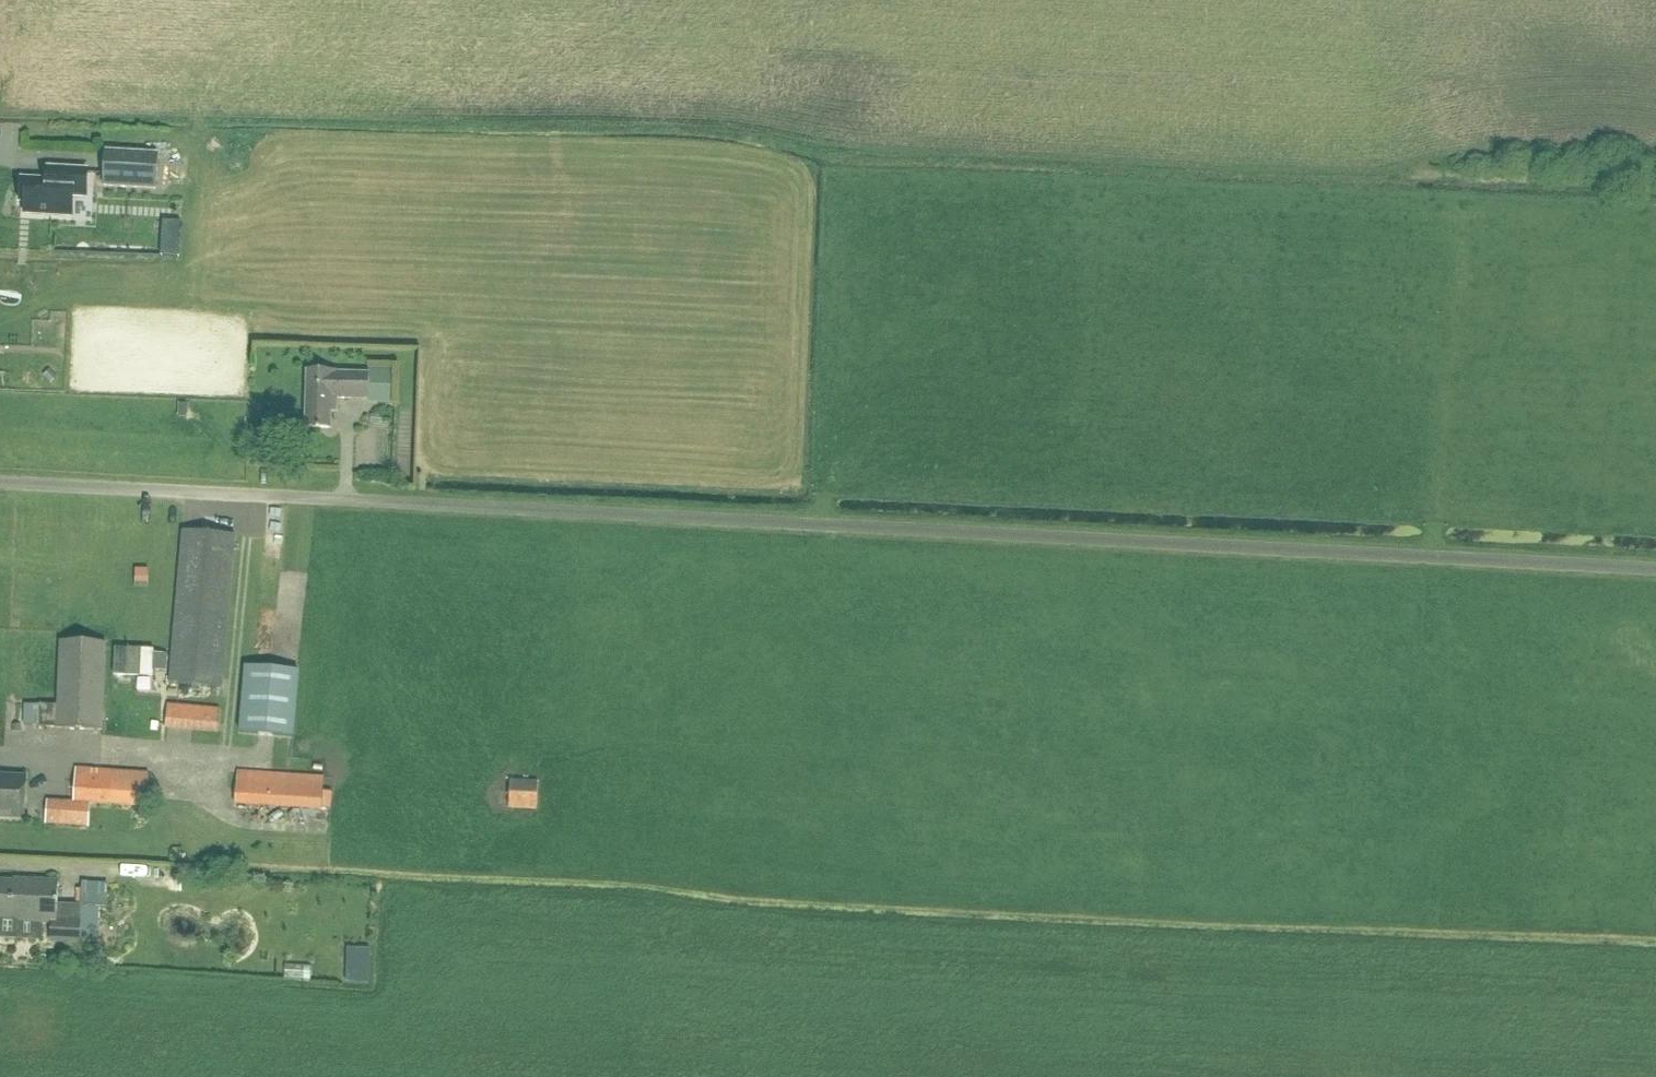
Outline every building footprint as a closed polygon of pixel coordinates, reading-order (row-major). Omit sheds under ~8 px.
[(156,190),(158,155),(105,152),(103,187),(156,190)] [(72,197),(85,198),(87,171),(48,168),(47,181),(22,179),(21,202),(26,202),(25,214),(71,217),(72,197)] [(305,428),(330,429),(331,413),(337,413),(338,399),(367,399),(367,374),(306,373),(305,428)] [(235,536),(181,531),(168,684),(222,689),(235,536)] [(39,728),(55,729),(103,731),(107,643),(59,642),(56,706),(24,704),(23,726),(39,726),(39,728)] [(295,739),(300,671),(244,666),(238,734),(295,739)] [(218,734),(220,709),(167,704),(164,729),(218,734)] [(75,768),(73,803),(148,809),(149,774),(75,768)] [(323,791),(324,778),(237,771),(234,805),(333,812),(334,792),(323,791)] [(5,777),(4,780),(0,779),(0,818),(26,820),(28,779),(5,777)] [(510,780),(508,809),(536,810),(538,782),(510,780)] [(58,884),(0,882),(0,920),(50,922),(50,942),(79,943),(81,907),(57,906),(58,884)]
